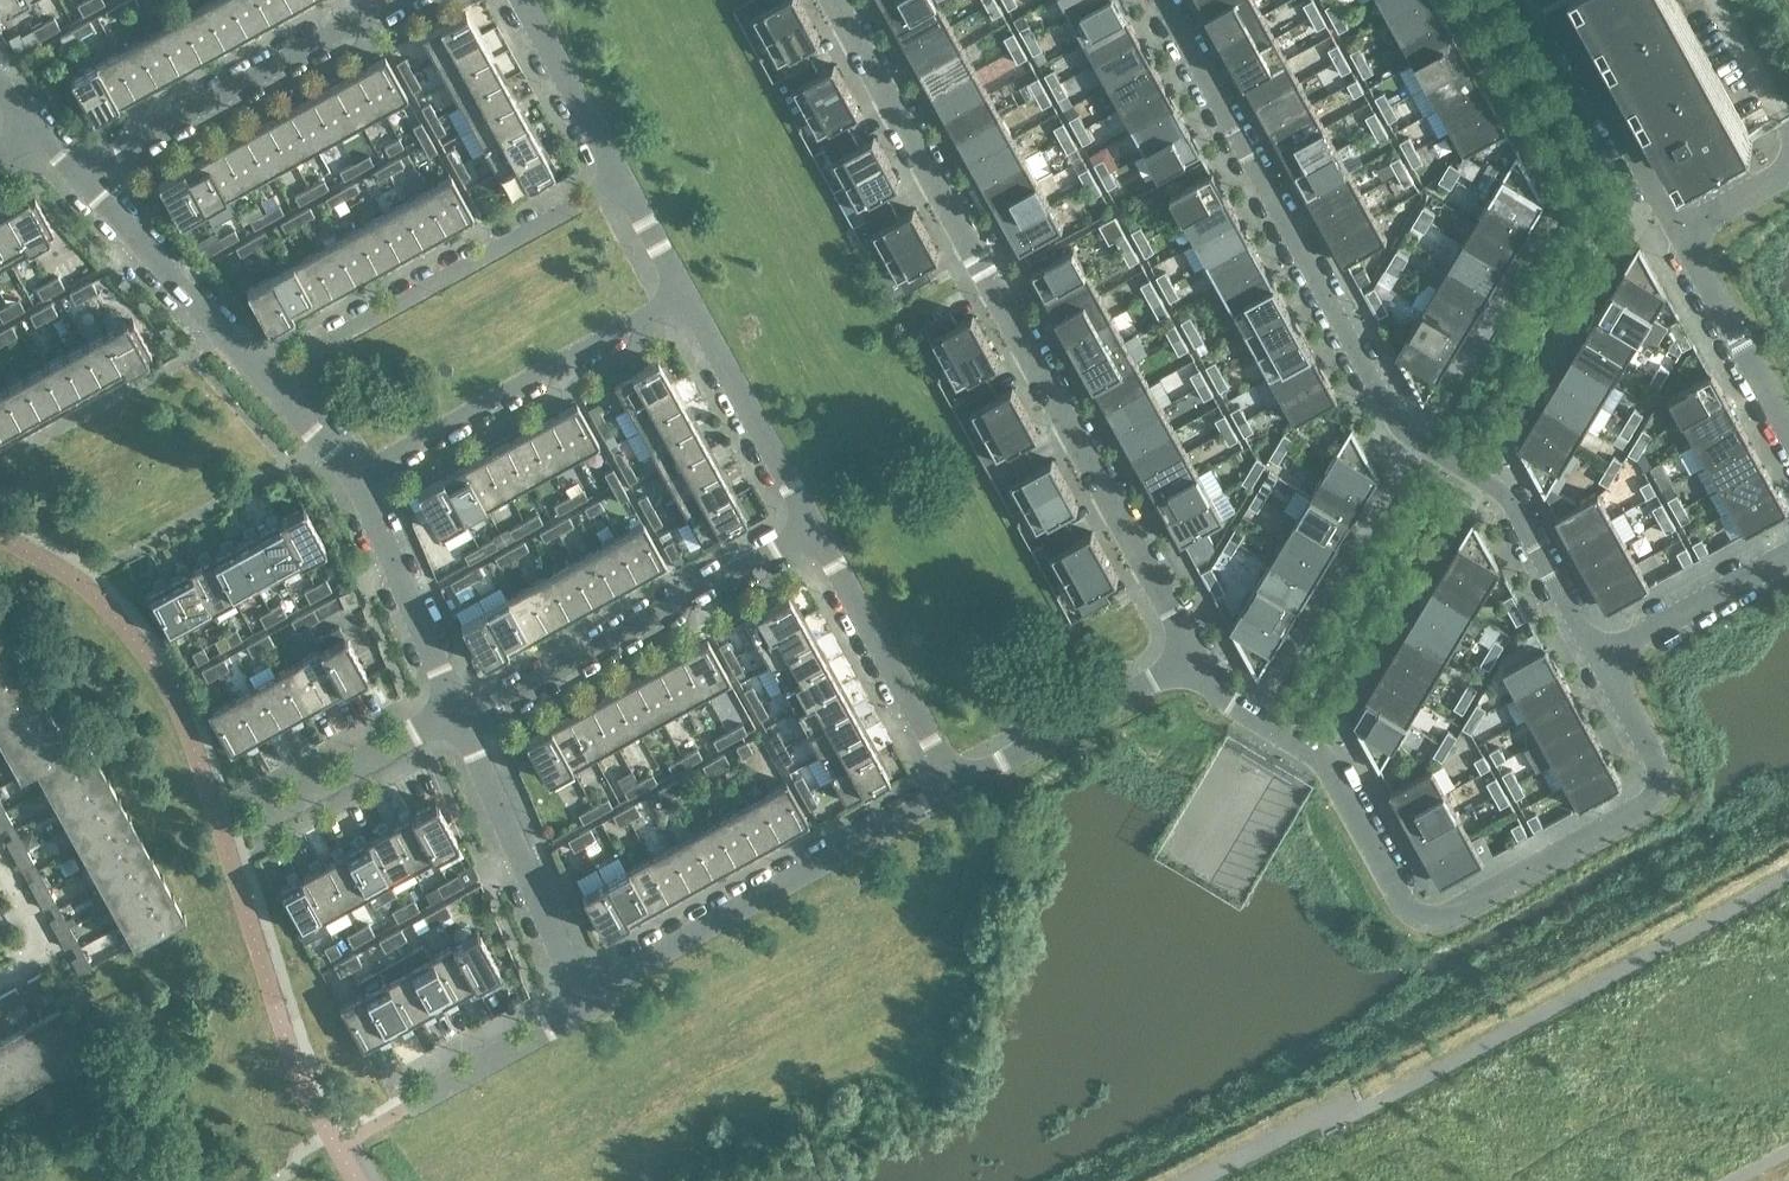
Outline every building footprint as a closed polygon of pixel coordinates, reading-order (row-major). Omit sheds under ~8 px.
[(6,10),(25,0),(0,0),(6,10)] [(89,0),(85,0),(77,4),(83,15),(94,9),(89,0)] [(104,0),(89,0),(94,9),(105,3),(104,0)] [(137,0),(125,0),(120,3),(126,14),(141,6),(137,0)] [(235,0),(211,0),(207,2),(230,42),(252,30),(235,0)] [(265,0),(235,0),(252,30),(274,18),(265,0)] [(294,0),(265,0),(274,18),(297,5),(294,0)] [(800,0),(781,0),(780,0),(750,0),(747,2),(767,38),(809,15),(800,0)] [(939,2),(938,0),(889,0),(884,3),(897,25),(939,2)] [(997,0),(996,0),(987,5),(994,17),(1003,12),(997,0)] [(1017,0),(1005,0),(1010,9),(1019,4),(1017,0)] [(1102,0),(1063,0),(1073,16),(1102,0)] [(1127,15),(1119,0),(1102,0),(1073,16),(1085,39),(1127,15)] [(1234,0),(1200,0),(1208,14),(1234,0)] [(1263,13),(1256,0),(1234,0),(1208,14),(1221,37),(1263,13)] [(1314,0),(1311,0),(1304,4),(1311,16),(1320,11),(1314,0)] [(1421,0),(1381,0),(1390,17),(1421,0)] [(1445,16),(1436,0),(1421,0),(1390,17),(1403,39),(1445,16)] [(1668,0),(1593,0),(1665,130),(1665,129),(1671,141),(1690,174),(1723,155),(1724,156),(1747,143),(1668,0)] [(1342,14),(1335,1),(1326,6),(1333,19),(1342,14)] [(230,42),(207,2),(185,15),(207,55),(230,42)] [(909,48),(952,24),(939,2),(897,25),(909,48)] [(126,14),(120,3),(105,11),(111,22),(126,14)] [(1327,24),(1320,11),(1311,16),(1318,29),(1327,24)] [(435,59),(482,34),(481,33),(479,35),(466,12),(422,36),(435,59)] [(1233,59),(1276,36),(1263,13),(1221,37),(1233,59)] [(1349,26),(1342,14),(1333,19),(1340,32),(1349,26)] [(207,55),(185,15),(163,27),(185,67),(207,55)] [(806,47),(822,39),(809,15),(767,38),(787,74),(813,60),(806,47)] [(1097,61),(1140,38),(1127,15),(1085,39),(1097,61)] [(1415,62),(1457,38),(1445,16),(1403,39),(1415,62)] [(60,28),(54,17),(43,23),(50,34),(60,28)] [(96,31),(90,20),(75,28),(81,39),(96,31)] [(50,34),(43,23),(33,29),(39,40),(50,34)] [(922,70),(964,47),(952,24),(909,48),(922,70)] [(1037,36),(1030,24),(1021,29),(1028,41),(1037,36)] [(185,67),(163,27),(140,40),(162,80),(185,67)] [(81,39),(75,28),(60,36),(66,47),(81,39)] [(1021,44),(1014,32),(1005,37),(1012,50),(1021,44)] [(448,82),(494,56),(491,57),(479,36),(482,35),(482,34),(435,59),(448,82)] [(1044,49),(1037,36),(1028,41),(1034,54),(1044,49)] [(1245,82),(1288,58),(1276,36),(1233,59),(1245,82)] [(1110,84),(1152,60),(1140,38),(1097,61),(1110,84)] [(1427,84),(1470,61),(1457,38),(1415,62),(1427,84)] [(162,80),(140,40),(118,52),(140,92),(162,80)] [(1345,56),(1338,43),(1329,49),(1336,61),(1345,56)] [(1028,57),(1021,44),(1012,50),(1019,62),(1028,57)] [(1367,59),(1360,46),(1351,52),(1358,64),(1367,59)] [(934,92),(976,69),(964,47),(922,70),(934,92)] [(140,92),(118,52),(95,64),(117,104),(140,92)] [(407,97),(385,56),(362,69),(384,109),(407,97)] [(460,104),(506,79),(506,78),(503,80),(492,58),(494,57),(494,56),(448,82),(460,104)] [(1352,68),(1345,56),(1336,61),(1343,74),(1352,68)] [(413,72),(405,57),(396,62),(405,76),(413,72)] [(1258,104),(1300,81),(1288,58),(1245,82),(1258,104)] [(1374,72),(1367,59),(1358,64),(1365,77),(1374,72)] [(848,87),(835,64),(820,72),(813,60),(787,74),(807,110),(848,87)] [(1122,106),(1165,83),(1152,60),(1110,84),(1122,106)] [(1440,107),(1482,83),(1470,61),(1427,84),(1440,107)] [(117,104),(95,64),(71,78),(94,118),(117,104)] [(384,109),(362,69),(339,82),(361,122),(384,109)] [(946,115),(989,91),(976,69),(934,92),(946,115)] [(1062,81),(1055,69),(1045,74),(1052,86),(1062,81)] [(421,86),(413,72),(405,76),(413,91),(421,86)] [(1046,89),(1039,77),(1030,82),(1037,95),(1046,89)] [(1364,91),(1358,78),(1348,84),(1355,96),(1364,91)] [(473,127),(519,101),(516,102),(504,81),(507,79),(506,79),(460,104),(473,127)] [(1069,94),(1062,81),(1052,86),(1059,99),(1069,94)] [(1270,126),(1313,103),(1300,81),(1258,104),(1270,126)] [(361,122),(339,82),(316,94),(339,134),(361,122)] [(1134,129),(1177,105),(1165,83),(1122,106),(1134,129)] [(1452,129),(1495,106),(1482,83),(1440,107),(1452,129)] [(846,119),(861,111),(848,87),(807,110),(827,146),(853,132),(846,119)] [(1053,102),(1046,89),(1037,95),(1044,107),(1053,102)] [(959,138),(1001,114),(989,91),(946,115),(959,138)] [(1392,104),(1385,91),(1376,96),(1383,109),(1392,104)] [(339,134),(316,94),(294,107),(316,147),(339,134)] [(485,149),(531,124),(531,123),(528,125),(517,103),(519,102),(519,101),(473,127),(485,149)] [(438,117),(430,102),(421,107),(429,121),(438,117)] [(1283,149),(1325,126),(1313,103),(1270,126),(1283,149)] [(1399,116),(1392,104),(1383,109),(1390,122),(1399,116)] [(1147,151),(1189,128),(1177,105),(1134,129),(1147,151)] [(1508,129),(1495,106),(1452,129),(1465,152),(1508,129)] [(316,147),(294,107),(272,119),(294,159),(316,147)] [(1382,124),(1376,111),(1366,116),(1373,129),(1382,124)] [(1086,126),(1080,113),(1070,119),(1077,131),(1086,126)] [(971,160),(1014,137),(1001,114),(959,138),(971,160)] [(446,131),(438,117),(429,121),(437,136),(446,131)] [(294,159),(272,119),(250,131),(272,172),(294,159)] [(429,136),(421,121),(413,126),(421,141),(429,136)] [(1071,135),(1064,122),(1055,127),(1062,140),(1071,135)] [(497,172),(544,146),(543,146),(541,147),(529,126),(531,124),(485,149),(497,172)] [(1389,136),(1382,124),(1373,129),(1380,141),(1389,136)] [(1093,138),(1086,126),(1077,131),(1084,144),(1093,138)] [(1295,172),(1338,148),(1325,126),(1283,149),(1295,172)] [(1202,151),(1189,128),(1147,151),(1160,175),(1202,151)] [(272,172),(250,131),(227,144),(249,184),(272,172)] [(888,159),(875,136),(860,144),(853,132),(827,146),(847,182),(888,159)] [(1078,147),(1071,135),(1062,140),(1068,152),(1078,147)] [(438,151),(429,136),(421,141),(429,156),(438,151)] [(1417,149),(1410,136),(1401,141),(1407,154),(1417,149)] [(984,183),(1026,159),(1014,137),(971,160),(984,183)] [(404,146),(399,138),(384,146),(389,154),(404,146)] [(249,184),(227,144),(205,156),(227,196),(249,184)] [(554,171),(541,148),(544,147),(544,146),(497,172),(510,195),(554,171)] [(463,161),(455,147),(446,152),(454,166),(463,161)] [(1308,194),(1350,171),(1338,148),(1295,172),(1308,194)] [(1424,161),(1417,149),(1407,154),(1414,166),(1424,161)] [(1544,199),(1518,152),(1490,199),(1532,224),(1546,201),(1544,199)] [(374,163),(369,154),(354,162),(359,171),(374,163)] [(227,196),(205,156),(182,169),(204,209),(227,196)] [(404,165),(400,156),(385,165),(390,173),(404,165)] [(1407,168),(1400,156),(1391,161),(1398,174),(1407,168)] [(1111,171),(1104,158),(1095,163),(1102,176),(1111,171)] [(886,191),(901,183),(888,159),(847,182),(867,218),(893,204),(886,191)] [(996,205),(1039,182),(1026,159),(984,183),(996,205)] [(471,176),(463,161),(454,166),(462,181),(471,176)] [(359,171),(354,162),(340,170),(344,179),(359,171)] [(1457,179),(1463,170),(1450,162),(1445,171),(1457,179)] [(390,173),(385,165),(370,173),(375,182),(390,173)] [(1096,179),(1089,167),(1079,172),(1086,185),(1096,179)] [(1414,181),(1407,168),(1398,174),(1405,186),(1414,181)] [(204,209),(182,169),(158,182),(180,222),(204,209)] [(1118,183),(1111,171),(1102,176),(1109,188),(1118,183)] [(1227,195),(1214,171),(1171,195),(1184,218),(1227,195)] [(1320,217),(1362,193),(1350,171),(1308,194),(1320,217)] [(1452,188),(1457,179),(1445,171),(1439,180),(1452,188)] [(473,216),(451,176),(427,189),(450,229),(473,216)] [(329,188),(324,179),(309,187),(314,196),(329,188)] [(1103,192),(1096,179),(1086,185),(1093,197),(1103,192)] [(360,190),(355,181),(340,189),(345,198),(360,190)] [(1008,227),(1051,204),(1039,182),(996,205),(1008,227)] [(314,196),(309,187),(295,195),(299,204),(314,196)] [(345,198),(340,189),(325,197),(330,206),(345,198)] [(450,229),(427,189),(405,201),(427,241),(450,229)] [(488,208),(480,193),(471,198),(480,212),(488,208)] [(1332,239),(1375,216),(1362,193),(1320,217),(1332,239)] [(1196,241),(1239,217),(1227,195),(1184,218),(1196,241)] [(53,230),(35,197),(35,198),(34,199),(31,201),(28,196),(7,208),(30,249),(51,237),(48,232),(51,230),(53,230)] [(1532,224),(1490,199),(1477,221),(1519,246),(1532,224)] [(427,241),(405,201),(383,214),(405,254),(427,241)] [(284,212),(279,204),(265,212),(269,220),(284,212)] [(928,231),(915,208),(900,216),(893,204),(867,218),(887,254),(928,231)] [(1064,228),(1051,204),(1008,227),(1022,251),(1064,228)] [(315,215),(310,206),(295,214),(300,223),(315,215)] [(1431,222),(1436,213),(1424,206),(1418,215),(1431,222)] [(7,208),(0,211),(0,242),(10,260),(30,249),(7,208)] [(269,220),(265,212),(250,220),(255,229),(269,220)] [(300,223),(295,214),(280,222),(285,231),(300,223)] [(405,254),(383,214),(360,226),(382,266),(405,254)] [(1425,232),(1431,222),(1418,215),(1413,224),(1425,232)] [(1345,263),(1388,239),(1375,216),(1332,239),(1345,263)] [(1209,263),(1251,240),(1239,217),(1196,241),(1209,263)] [(1519,246),(1477,221),(1464,243),(1506,268),(1519,246)] [(1149,238),(1142,225),(1132,231),(1139,243),(1149,238)] [(382,266),(360,226),(338,239),(360,278),(382,266)] [(239,237),(234,229),(220,237),(225,245),(239,237)] [(270,239),(265,231),(250,239),(255,248),(270,239)] [(926,263),(941,255),(928,231),(887,254),(907,291),(933,277),(926,263)] [(1133,247),(1126,234),(1117,239),(1124,252),(1133,247)] [(225,245),(220,237),(205,245),(210,253),(225,245)] [(1155,250),(1149,238),(1139,243),(1146,256),(1155,250)] [(255,248),(250,239),(236,247),(240,256),(255,248)] [(360,278),(338,239),(315,251),(337,291),(360,278)] [(1221,286),(1264,262),(1251,240),(1209,263),(1221,286)] [(0,242),(0,265),(10,260),(0,242)] [(1506,268),(1464,243),(1451,265),(1492,290),(1506,268)] [(1140,259),(1133,247),(1124,252),(1130,264),(1140,259)] [(1088,271),(1075,248),(1033,271),(1046,295),(1088,271)] [(1667,294),(1641,248),(1628,270),(1626,268),(1612,291),(1614,293),(1654,317),(1667,294)] [(1404,266),(1409,257),(1397,250),(1392,259),(1404,266)] [(337,291),(315,251),(293,263),(315,303),(337,291)] [(1398,275),(1404,266),(1392,259),(1386,268),(1398,275)] [(1234,308),(1276,285),(1264,262),(1221,286),(1234,308)] [(315,303),(293,263),(271,276),(293,316),(315,303)] [(1492,290),(1451,265),(1438,287),(1479,312),(1492,290)] [(1371,279),(1365,267),(1355,272),(1362,284),(1371,279)] [(1173,283),(1166,270),(1157,276),(1164,288),(1173,283)] [(1058,317),(1100,294),(1088,271),(1046,295),(1058,317)] [(65,287),(59,276),(48,282),(54,293),(65,287)] [(293,316),(271,276),(247,289),(269,329),(293,316)] [(1158,291),(1151,279),(1141,284),(1148,296),(1158,291)] [(98,291),(92,280),(81,286),(87,297),(98,291)] [(54,293),(48,282),(37,288),(43,299),(54,293)] [(1180,295),(1173,283),(1164,288),(1171,301),(1180,295)] [(1246,331),(1289,307),(1276,285),(1234,308),(1246,331)] [(87,297),(81,286),(70,292),(76,303),(87,297)] [(1383,299),(1376,286),(1366,291),(1373,304),(1383,299)] [(1479,312),(1438,287),(1424,309),(1466,334),(1479,312)] [(1164,304),(1158,291),(1148,296),(1155,309),(1164,304)] [(1654,317),(1614,293),(1612,291),(1599,313),(1601,315),(1641,338),(1654,317)] [(1070,339),(1113,316),(1100,294),(1058,317),(1070,339)] [(25,309),(19,298),(8,304),(14,315),(25,309)] [(1389,311),(1383,299),(1373,304),(1380,316),(1389,311)] [(58,313),(52,302),(41,308),(47,319),(58,313)] [(8,304),(0,308),(0,315),(3,321),(14,315),(8,304)] [(1259,353),(1301,330),(1289,307),(1246,331),(1259,353)] [(47,319),(41,308),(30,314),(36,325),(47,319)] [(1466,334),(1424,309),(1411,331),(1453,355),(1466,334)] [(988,339),(974,315),(959,323),(951,310),(925,324),(945,361),(988,339)] [(1641,338),(1601,315),(1599,313),(1586,335),(1588,337),(1627,360),(1641,338)] [(1083,362),(1125,338),(1113,316),(1070,339),(1083,362)] [(1198,328),(1191,316),(1182,321),(1189,333),(1198,328)] [(152,353),(134,320),(133,320),(133,321),(133,322),(129,324),(126,319),(105,330),(128,371),(149,359),(146,355),(150,353),(151,353),(152,353)] [(1686,332),(1679,319),(1669,324),(1676,337),(1686,332)] [(18,335),(12,324),(1,330),(7,341),(18,335)] [(1182,336),(1175,324),(1166,329),(1173,341),(1182,336)] [(1205,340),(1198,328),(1189,333),(1196,346),(1205,340)] [(128,371),(105,330),(85,341),(108,382),(128,371)] [(1271,376),(1314,352),(1301,330),(1259,353),(1271,376)] [(1439,378),(1453,355),(1411,331),(1398,353),(1424,399),(1437,377),(1439,378)] [(1693,344),(1686,332),(1676,337),(1683,349),(1693,344)] [(1627,360),(1588,337),(1586,335),(1572,357),(1574,358),(1614,382),(1627,360)] [(1189,349),(1182,336),(1173,341),(1180,354),(1189,349)] [(1095,384),(1138,361),(1125,338),(1083,362),(1095,384)] [(985,370),(1000,362),(988,339),(945,361),(965,397),(991,383),(985,370)] [(108,382),(85,341),(65,352),(88,393),(108,382)] [(88,393),(65,352),(45,363),(68,404),(88,393)] [(1283,398),(1326,375),(1314,352),(1271,376),(1283,398)] [(1614,382),(1574,358),(1572,357),(1559,379),(1561,380),(1601,404),(1614,382)] [(627,406),(673,381),(673,380),(671,382),(658,358),(614,383),(627,406)] [(1223,373),(1216,360),(1207,366),(1214,378),(1223,373)] [(1108,407),(1150,383),(1138,361),(1095,384),(1108,407)] [(68,404),(45,363),(25,374),(48,415),(68,404)] [(1663,382),(1670,369),(1661,364),(1654,376),(1663,382)] [(1207,381),(1200,369),(1191,374),(1198,387),(1207,381)] [(1726,396),(1713,372),(1670,396),(1683,419),(1726,396)] [(1230,385),(1223,373),(1214,378),(1220,391),(1230,385)] [(48,415),(25,374),(5,385),(28,426),(48,415)] [(1339,398),(1326,375),(1283,398),(1296,422),(1339,398)] [(1656,394),(1663,382),(1654,376),(1646,388),(1656,394)] [(1601,404),(1561,380),(1559,379),(1546,401),(1548,402),(1588,426),(1601,404)] [(640,429),(686,403),(685,403),(683,404),(671,383),(674,381),(673,381),(627,406),(640,429)] [(1214,394),(1207,381),(1198,387),(1205,399),(1214,394)] [(1027,410),(1014,387),(998,395),(991,383),(965,397),(985,433),(1027,410)] [(1120,430),(1163,406),(1150,383),(1108,407),(1120,430)] [(5,385),(0,388),(0,423),(8,437),(28,426),(5,385)] [(1696,442),(1738,418),(1726,396),(1683,419),(1696,442)] [(1588,426),(1548,402),(1546,401),(1533,423),(1575,448),(1588,426)] [(599,443),(577,403),(553,416),(575,456),(599,443)] [(652,451),(698,426),(698,425),(695,426),(684,405),(686,404),(686,403),(640,429),(652,451)] [(605,419),(597,404),(588,409),(596,423),(605,419)] [(1248,418),(1241,405),(1232,410),(1238,423),(1248,418)] [(1133,452),(1175,429),(1163,406),(1120,430),(1133,452)] [(1637,426),(1644,413),(1635,408),(1627,420),(1637,426)] [(1024,442),(1040,434),(1027,410),(985,433),(1005,469),(1031,455),(1024,442)] [(1232,426),(1225,414),(1216,419),(1223,431),(1232,426)] [(575,456),(553,416),(531,429),(553,469),(575,456)] [(1255,430),(1248,418),(1238,423),(1245,435),(1255,430)] [(1708,464),(1751,441),(1738,418),(1696,442),(1708,464)] [(613,433),(605,419),(596,423),(604,438),(613,433)] [(1629,438),(1637,426),(1627,420),(1620,432),(1629,438)] [(0,423),(0,442),(8,437),(0,423)] [(1547,494),(1575,448),(1533,423),(1519,446),(1521,447),(1547,494)] [(664,474),(711,448),(710,447),(708,449),(696,428),(698,426),(652,451),(664,474)] [(1239,439),(1232,426),(1223,431),(1230,444),(1239,439)] [(1378,474),(1352,427),(1325,473),(1366,498),(1380,476),(1378,474)] [(1645,446),(1653,434),(1644,428),(1636,440),(1645,446)] [(553,469),(531,429),(508,441),(531,481),(553,469)] [(1145,474),(1187,451),(1175,429),(1133,452),(1145,474)] [(1287,451),(1294,439),(1285,433),(1277,445),(1287,451)] [(1638,458),(1645,446),(1636,440),(1629,452),(1638,458)] [(531,481),(508,441),(486,453),(508,493),(531,481)] [(1720,486),(1763,463),(1751,441),(1708,464),(1720,486)] [(1279,463),(1287,451),(1277,445),(1270,458),(1279,463)] [(677,496),(723,470),(720,471),(708,450),(711,449),(711,448),(664,474),(677,496)] [(630,463),(622,449),(613,453),(621,468),(630,463)] [(1157,497),(1200,473),(1187,451),(1145,474),(1157,497)] [(508,493),(486,453),(464,466),(486,506),(508,493)] [(1067,482),(1054,459),(1038,467),(1031,455),(1005,469),(1025,505),(1067,482)] [(1616,473),(1623,461),(1614,455),(1607,468),(1616,473)] [(1259,475),(1267,463),(1258,458),(1250,470),(1259,475)] [(638,478),(630,463),(621,468),(629,483),(638,478)] [(1733,509),(1775,485),(1763,463),(1720,486),(1733,509)] [(486,506),(464,466),(441,478),(463,518),(486,506)] [(621,483),(613,468),(604,473),(612,488),(621,483)] [(1609,485),(1616,473),(1607,468),(1600,480),(1609,485)] [(689,518),(735,493),(735,492),(732,494),(721,472),(723,471),(723,470),(677,496),(689,518)] [(1252,487),(1259,475),(1250,470),(1243,482),(1252,487)] [(1672,484),(1666,471),(1656,476),(1663,489),(1672,484)] [(1170,519),(1212,496),(1200,473),(1157,497),(1170,519)] [(1366,498),(1325,473),(1312,495),(1353,520),(1366,498)] [(463,518),(441,478),(417,492),(439,531),(463,518)] [(1657,492),(1650,480),(1641,485),(1648,497),(1657,492)] [(1266,498),(1274,486),(1264,481),(1257,493),(1266,498)] [(1064,514),(1080,506),(1067,482),(1025,505),(1045,541),(1071,527),(1064,514)] [(629,498),(621,483),(612,488),(621,502),(629,498)] [(1287,506),(1300,513),(1312,492),(1299,485),(1287,506)] [(1788,510),(1775,485),(1733,509),(1746,533),(1788,510)] [(588,497),(583,489),(568,497),(573,505),(588,497)] [(746,518),(733,495),(736,493),(735,493),(689,518),(702,542),(746,518)] [(1259,510),(1266,498),(1257,493),(1250,505),(1259,510)] [(1612,517),(1599,493),(1557,517),(1570,540),(1612,517)] [(1685,506),(1678,493),(1669,499),(1676,511),(1685,506)] [(654,508),(646,494),(638,498),(646,513),(654,508)] [(1353,520),(1312,495),(1298,517),(1340,542),(1353,520)] [(1225,519),(1212,496),(1170,519),(1183,543),(1225,519)] [(573,505),(568,497),(554,505),(559,513),(573,505)] [(604,508),(599,499),(584,507),(589,516),(604,508)] [(1669,515),(1662,502),(1653,507),(1660,520),(1669,515)] [(1692,518),(1685,506),(1676,511),(1682,524),(1692,518)] [(324,543),(306,511),(303,507),(280,520),(302,561),(326,548),(323,544),(324,543)] [(663,523),(654,508),(646,513),(654,528),(663,523)] [(302,561),(280,520),(279,520),(278,519),(279,519),(275,511),(265,517),(270,525),(257,532),(280,573),(302,561)] [(543,522),(538,513),(524,521),(528,530),(543,522)] [(1676,527),(1669,515),(1660,520),(1667,532),(1676,527)] [(574,524),(569,516),(554,524),(559,532),(574,524)] [(1340,542),(1298,517),(1285,539),(1327,564),(1340,542)] [(1582,563),(1625,539),(1612,517),(1570,540),(1582,563)] [(528,530),(524,521),(509,530),(514,538),(528,530)] [(1501,569),(1476,522),(1462,544),(1460,543),(1446,566),(1448,567),(1488,591),(1501,569)] [(665,562),(643,523),(619,536),(642,575),(665,562)] [(280,573),(257,532),(256,533),(256,532),(256,531),(252,524),(243,529),(247,538),(235,545),(257,586),(280,573)] [(559,532),(554,524),(540,532),(544,540),(559,532)] [(1240,542),(1247,530),(1238,524),(1230,537),(1240,542)] [(1106,554),(1093,531),(1078,539),(1071,527),(1045,541),(1065,577),(1106,554)] [(257,586),(235,545),(234,545),(233,544),(234,543),(230,536),(220,541),(225,550),(212,557),(235,598),(257,586)] [(642,575),(619,536),(597,548),(619,588),(642,575)] [(1232,555),(1240,542),(1230,537),(1223,549),(1232,555)] [(498,547),(493,538),(479,546),(484,555),(498,547)] [(1709,551),(1703,538),(1693,543),(1700,556),(1709,551)] [(1327,564),(1285,539),(1272,561),(1313,586),(1327,564)] [(1594,585),(1637,562),(1625,539),(1582,563),(1594,585)] [(529,549),(524,540),(509,548),(514,557),(529,549)] [(680,555),(672,540),(663,544),(671,559),(680,555)] [(484,555),(479,546),(464,554),(469,563),(484,555)] [(1694,559),(1687,547),(1678,552),(1685,564),(1694,559)] [(235,598),(212,557),(211,557),(211,556),(212,556),(207,548),(198,554),(203,562),(190,569),(212,610),(235,598)] [(514,557),(509,548),(495,557),(500,565),(514,557)] [(619,588),(597,548),(575,560),(597,600),(619,588)] [(1104,586),(1119,578),(1106,554),(1065,577),(1085,614),(1111,599),(1104,586)] [(597,600),(575,560),(552,573),(574,613),(597,600)] [(212,610),(190,569),(189,570),(188,569),(189,568),(185,561),(175,566),(180,575),(167,582),(190,623),(212,610)] [(1313,586),(1272,561),(1259,583),(1300,608),(1313,586)] [(1650,586),(1650,585),(1637,562),(1594,585),(1608,610),(1650,586)] [(484,574),(479,565),(464,574),(469,582),(484,574)] [(1219,579),(1212,566),(1203,571),(1210,584),(1219,579)] [(1488,591),(1448,567),(1446,566),(1433,588),(1435,589),(1475,613),(1488,591)] [(190,623),(167,582),(166,581),(167,581),(163,573),(153,578),(158,587),(144,595),(166,636),(190,623)] [(574,613),(552,573),(530,585),(552,625),(574,613)] [(469,582),(464,574),(450,582),(455,590),(469,582)] [(332,589),(326,578),(315,584),(321,595),(332,589)] [(1226,591),(1219,579),(1210,584),(1217,596),(1226,591)] [(1300,608),(1259,583),(1245,605),(1287,630),(1300,608)] [(321,595),(315,584),(304,590),(310,601),(321,595)] [(552,625),(530,585),(507,598),(529,637),(552,625)] [(360,602),(353,587),(339,593),(345,608),(360,602)] [(1475,613),(1435,589),(1433,588),(1420,610),(1422,611),(1462,635),(1475,613)] [(1520,606),(1513,594),(1503,599),(1510,611),(1520,606)] [(758,642),(804,617),(804,616),(801,618),(788,595),(745,619),(758,642)] [(529,637),(507,598),(485,610),(507,650),(529,637)] [(287,614),(281,603),(270,609),(276,620),(287,614)] [(1273,653),(1287,630),(1245,605),(1232,627),(1258,674),(1271,652),(1273,653)] [(1527,619),(1520,606),(1510,611),(1518,624),(1527,619)] [(319,619),(313,608),(302,614),(308,625),(319,619)] [(276,620),(270,609),(259,615),(265,626),(276,620)] [(507,650),(485,610),(461,623),(483,663),(507,650)] [(1462,635),(1422,611),(1420,610),(1407,632),(1409,633),(1448,657),(1462,635)] [(308,625),(302,614),(291,620),(297,631),(308,625)] [(770,665),(816,639),(813,640),(802,619),(804,618),(804,617),(758,642),(770,665)] [(321,649),(321,648),(345,635),(339,625),(315,639),(321,649)] [(242,639),(236,628),(225,634),(231,645),(242,639)] [(16,650),(5,630),(0,633),(0,659),(16,650)] [(1448,657),(1409,633),(1407,632),(1394,654),(1396,655),(1435,679),(1448,657)] [(274,644),(268,633),(257,639),(263,650),(274,644)] [(231,645),(225,634),(214,640),(220,651),(231,645)] [(366,671),(348,639),(347,639),(345,635),(321,648),(344,689),(368,676),(365,672),(366,671)] [(263,650),(257,639),(246,645),(252,656),(263,650)] [(730,679),(708,639),(684,652),(706,692),(730,679)] [(783,687),(829,662),(828,661),(826,663),(814,641),(817,640),(816,639),(770,665),(783,687)] [(1497,656),(1505,644),(1496,639),(1488,651),(1497,656)] [(735,655),(727,640),(719,645),(727,660),(735,655)] [(209,657),(203,646),(192,652),(198,663),(209,657)] [(1560,670),(1547,647),(1505,670),(1518,694),(1560,670)] [(321,648),(321,649),(299,661),(321,702),(334,694),(339,703),(349,698),(344,690),(344,691),(343,690),(344,689),(321,648)] [(27,669),(16,650),(0,659),(0,684),(27,669)] [(1490,669),(1497,656),(1488,651),(1481,663),(1490,669)] [(706,692),(684,652),(662,665),(684,705),(706,692)] [(1435,679),(1396,655),(1394,654),(1380,676),(1382,677),(1422,701),(1435,679)] [(744,670),(735,655),(727,660),(735,674),(744,670)] [(229,668),(223,657),(212,664),(219,674),(229,668)] [(321,702),(299,661),(276,673),(299,714),(312,707),(317,716),(326,710),(322,703),(321,703),(321,702)] [(795,710),(841,684),(838,685),(826,664),(829,662),(783,687),(795,710)] [(219,674),(212,664),(202,670),(208,681),(219,674)] [(684,705),(662,665),(639,677),(661,717),(684,705)] [(38,689),(27,669),(0,684),(0,710),(38,689)] [(1530,716),(1572,693),(1560,670),(1518,694),(1530,716)] [(299,714),(276,673),(254,685),(277,726),(289,719),(294,728),(304,723),(300,715),(299,716),(298,715),(299,714)] [(1422,701),(1382,677),(1380,676),(1367,698),(1409,723),(1422,701)] [(661,717),(639,677),(617,689),(639,730),(661,717)] [(1471,700),(1478,688),(1469,683),(1462,695),(1471,700)] [(807,732),(853,707),(853,706),(851,707),(839,686),(841,685),(841,684),(795,710),(807,732)] [(277,726),(254,685),(231,698),(254,739),(267,732),(272,740),(281,735),(277,728),(276,728),(276,727),(277,726)] [(760,700),(752,685),(744,690),(752,704),(760,700)] [(48,709),(38,689),(0,710),(0,734),(1,735),(48,709)] [(639,730),(617,689),(594,702),(616,742),(639,730)] [(1542,739),(1585,715),(1572,693),(1530,716),(1542,739)] [(1464,713),(1471,700),(1462,695),(1455,707),(1464,713)] [(254,739),(231,698),(208,711),(230,752),(245,744),(249,753),(259,748),(255,740),(254,741),(253,739),(254,739)] [(1381,769),(1409,723),(1367,698),(1353,721),(1355,722),(1381,769)] [(768,714),(760,700),(752,704),(760,719),(768,714)] [(616,742),(594,702),(572,714),(594,754),(616,742)] [(1480,720),(1487,708),(1478,703),(1471,715),(1480,720)] [(820,755),(866,729),(866,728),(863,730),(851,709),(854,707),(853,707),(807,732),(820,755)] [(11,754),(59,728),(48,709),(1,735),(11,754)] [(594,754),(572,714),(550,727),(572,767),(594,754)] [(1472,733),(1480,720),(1471,715),(1463,727),(1472,733)] [(1555,761),(1597,738),(1585,715),(1542,739),(1555,761)] [(879,746),(891,742),(885,722),(873,726),(879,746)] [(747,732),(742,723),(728,731),(733,740),(741,735),(747,732)] [(572,767),(550,727),(526,740),(548,780),(572,767)] [(70,748),(70,747),(59,728),(11,754),(22,773),(20,775),(21,776),(36,767),(36,768),(39,766),(38,766),(70,748)] [(832,777),(878,751),(875,752),(864,731),(866,730),(866,729),(820,755),(832,777)] [(785,745),(777,730),(769,735),(777,749),(785,745)] [(1451,748),(1458,736),(1449,730),(1442,742),(1451,748)] [(733,740),(728,731),(713,740),(718,748),(733,740)] [(49,785),(97,759),(86,740),(88,739),(87,738),(72,746),(70,747),(70,748),(38,766),(39,766),(49,785)] [(1567,784),(1610,760),(1597,738),(1555,761),(1567,784)] [(753,751),(747,740),(745,741),(736,746),(742,757),(753,751)] [(1443,760),(1451,748),(1442,742),(1434,754),(1443,760)] [(793,759),(785,745),(777,749),(785,764),(793,759)] [(1507,758),(1500,746),(1491,751),(1498,763),(1507,758)] [(702,757),(698,748),(683,756),(688,765),(702,757)] [(889,776),(876,753),(879,752),(878,751),(832,777),(845,801),(889,776)] [(730,764),(724,753),(713,759),(720,770),(730,764)] [(1491,767),(1484,754),(1475,760),(1482,772),(1491,767)] [(688,765),(683,756),(668,764),(673,773),(688,765)] [(60,805),(107,779),(97,759),(49,785),(60,805)] [(720,770),(713,759),(703,765),(709,776),(720,770)] [(1623,784),(1610,760),(1567,784),(1581,808),(1623,784)] [(1447,792),(1434,768),(1391,792),(1404,815),(1447,792)] [(1519,781),(1512,768),(1503,773),(1510,786),(1519,781)] [(657,782),(653,773),(638,781),(643,790),(657,782)] [(643,790),(634,774),(612,787),(620,802),(643,790)] [(810,789),(802,775),(793,779),(801,794),(810,789)] [(686,788),(680,777),(669,784),(675,795),(686,788)] [(1504,789),(1497,777),(1487,782),(1494,794),(1504,789)] [(71,824),(118,798),(107,779),(60,805),(71,824)] [(808,821),(786,781),(762,794),(785,834),(808,821)] [(1526,793),(1519,781),(1510,786),(1517,798),(1526,793)] [(675,795),(669,784),(658,790),(664,801),(675,795)] [(818,804),(810,789),(801,794),(810,809),(818,804)] [(1511,802),(1504,789),(1494,794),(1501,807),(1511,802)] [(1416,837),(1459,814),(1447,792),(1404,815),(1416,837)] [(9,793),(0,799),(0,800),(6,810),(11,807),(15,804),(9,793)] [(785,834),(762,794),(740,806),(762,846),(785,834)] [(81,844),(129,818),(118,798),(71,824),(81,844)] [(613,806),(608,798),(593,806),(598,814),(613,806)] [(457,838),(439,806),(438,806),(436,802),(412,815),(435,856),(458,843),(456,839),(457,838)] [(641,813),(635,802),(624,808),(630,819),(641,813)] [(435,856),(412,815),(411,815),(411,814),(407,806),(398,812),(402,820),(390,827),(412,868),(435,856)] [(598,814),(593,806),(579,814),(583,822),(598,814)] [(762,846),(740,806),(717,819),(740,859),(762,846)] [(18,819),(11,807),(6,810),(12,822),(18,819)] [(630,819),(624,808),(613,814),(619,825),(630,819)] [(6,810),(0,813),(0,829),(1,830),(13,823),(12,822),(6,810)] [(1544,825),(1537,813),(1528,818),(1535,830),(1544,825)] [(1429,860),(1471,837),(1459,814),(1416,837),(1429,860)] [(92,863),(140,837),(129,818),(81,844),(92,863)] [(412,868),(390,827),(389,828),(388,827),(389,826),(385,819),(375,824),(380,833),(367,840),(390,881),(412,868)] [(740,859),(717,819),(695,831),(717,871),(740,859)] [(1528,834),(1521,821),(1512,826),(1519,839),(1528,834)] [(596,838),(590,827),(579,833),(585,844),(596,838)] [(390,881),(367,840),(366,840),(366,839),(367,839),(362,831),(353,836),(358,845),(345,852),(368,893),(390,881)] [(717,871),(695,831),(673,844),(695,883),(717,871)] [(585,844),(579,833),(568,839),(574,850),(585,844)] [(27,849),(19,835),(7,842),(15,855),(27,849)] [(103,883),(151,857),(140,837),(92,863),(103,883)] [(1485,861),(1484,860),(1471,837),(1429,860),(1442,884),(1485,861)] [(368,893),(345,852),(344,853),(343,851),(344,851),(340,844),(330,849),(335,857),(323,865),(345,906),(368,893)] [(695,883),(673,844),(650,856),(673,896),(695,883)] [(35,862),(27,849),(15,855),(22,869),(35,862)] [(345,906),(323,865),(322,865),(321,864),(322,863),(318,856),(308,861),(313,870),(300,877),(323,918),(345,906)] [(673,896),(650,856),(628,868),(650,908),(673,896)] [(114,902),(161,876),(151,857),(103,883),(114,902)] [(323,918),(300,877),(299,877),(299,876),(295,868),(286,874),(290,882),(276,890),(299,931),(323,918)] [(650,908),(628,868),(606,881),(628,921),(650,908)] [(465,884),(459,873),(448,880),(454,890),(465,884)] [(49,888),(43,878),(41,874),(29,881),(36,895),(49,888)] [(55,884),(50,875),(43,878),(49,888),(55,884)] [(125,922),(172,896),(161,876),(114,902),(125,922)] [(454,890),(448,880),(437,886),(443,896),(454,890)] [(628,921),(606,881),(582,894),(604,934),(628,921)] [(62,896),(55,884),(49,888),(55,900),(62,896)] [(56,901),(55,900),(49,888),(36,895),(44,908),(56,901)] [(134,944),(186,915),(185,914),(183,915),(172,896),(125,922),(135,941),(133,942),(134,944)] [(420,909),(414,898),(403,904),(409,915),(420,909)] [(452,914),(446,903),(435,909),(441,920),(452,914)] [(409,915),(403,904),(392,910),(398,921),(409,915)] [(441,920),(435,909),(424,915),(430,926),(441,920)] [(70,927),(63,913),(50,920),(58,934),(70,927)] [(375,934),(369,923),(358,929),(364,940),(375,934)] [(78,940),(70,927),(58,934),(65,947),(78,940)] [(407,939),(401,928),(390,934),(396,945),(407,939)] [(364,940),(358,929),(347,935),(353,946),(364,940)] [(499,967),(481,934),(480,935),(478,930),(454,943),(476,984),(500,971),(498,967),(499,967)] [(396,945),(390,934),(379,940),(385,951),(396,945)] [(342,952),(336,941),(325,947),(331,958),(342,952)] [(476,984),(454,943),(431,956),(454,997),(467,990),(472,998),(481,993),(477,986),(476,986),(476,985),(476,984)] [(92,966),(84,951),(71,958),(79,973),(92,966)] [(362,964),(356,953),(345,959),(351,970),(362,964)] [(454,997),(431,956),(409,968),(432,1009),(444,1002),(449,1011),(459,1005),(455,998),(454,998),(453,997),(454,997)] [(351,970),(345,959),(334,965),(340,976),(351,970)] [(432,1009),(409,968),(387,981),(409,1022),(422,1015),(427,1023),(436,1018),(432,1010),(431,1011),(431,1010),(432,1009)] [(49,986),(42,974),(42,973),(28,981),(35,993),(49,986)] [(409,1022),(387,981),(364,993),(387,1034),(400,1027),(404,1036),(414,1030),(410,1023),(409,1023),(408,1022),(409,1022)] [(23,1000),(20,994),(16,987),(2,995),(9,1007),(23,1000)] [(387,1034),(364,993),(340,1006),(363,1047),(377,1039),(382,1048),(392,1043),(387,1035),(387,1036),(386,1034),(387,1034)] [(2,995),(0,996),(0,1013),(9,1007),(2,995)] [(87,1053),(61,1006),(60,1007),(61,1009),(42,1019),(66,1062),(85,1052),(86,1054),(87,1053)] [(66,1062),(42,1019),(22,1030),(46,1073),(66,1062)] [(46,1073),(22,1030),(3,1041),(26,1084),(46,1073)] [(3,1041),(0,1042),(0,1082),(7,1095),(26,1084),(3,1041)]
